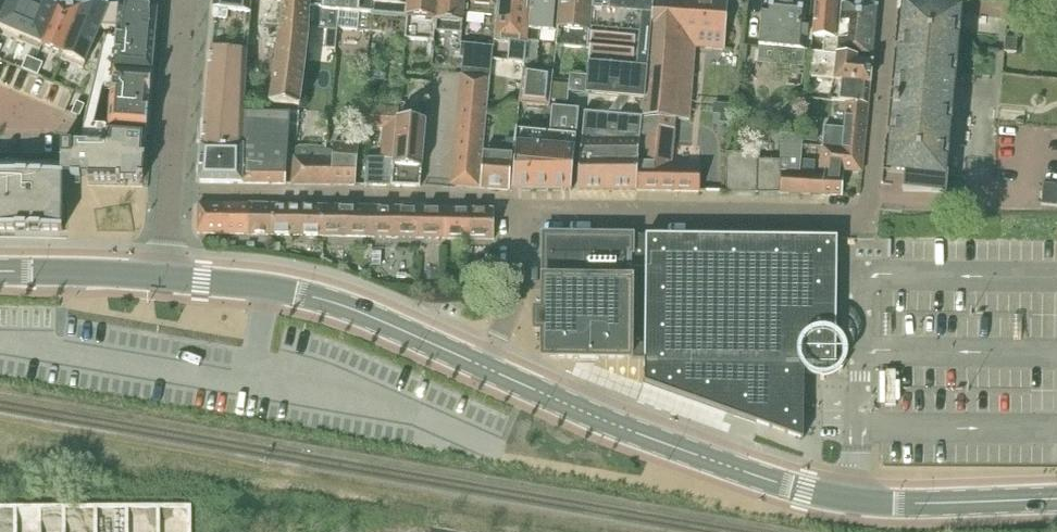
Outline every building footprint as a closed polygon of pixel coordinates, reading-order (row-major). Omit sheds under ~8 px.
[(73,61),(88,26),(104,27),(106,3),(45,5),(33,0),(0,0),(0,30),(73,61)] [(214,10),(212,45),(210,60),(209,64),(201,146),(234,147),(244,147),(246,103),(247,71),(250,36),(252,11),(252,0),(215,0),(214,10)] [(281,1),(282,1),(281,35),(280,35),(280,33),(279,33),(277,48),(275,67),(272,88),(269,104),(301,108),(307,60),(310,32),(312,9),(308,8),(309,0),(281,0),(281,1)] [(340,0),(309,0),(308,8),(312,9),(322,9),(322,12),(330,12),(328,44),(337,45),(339,24),(340,0)] [(339,24),(360,26),(360,24),(372,26),(373,3),(373,0),(340,0),(339,24)] [(437,0),(407,0),(406,6),(404,35),(433,38),(434,32),(437,0)] [(434,32),(461,35),(463,13),(465,13),(466,4),(466,0),(437,0),(434,32)] [(497,0),(470,0),(470,4),(466,4),(465,13),(496,16),(497,0)] [(526,62),(530,0),(497,0),(496,16),(494,41),(513,43),(511,61),(526,62)] [(559,0),(530,0),(526,62),(526,64),(536,65),(540,31),(557,33),(559,12),(559,0)] [(594,0),(559,0),(559,12),(592,15),(594,0)] [(645,100),(653,0),(594,0),(592,15),(593,15),(588,71),(587,81),(586,81),(585,90),(584,94),(617,97),(630,98),(635,99),(645,100)] [(638,164),(671,165),(675,119),(689,120),(695,53),(694,52),(695,48),(723,51),(728,0),(653,0),(645,100),(644,116),(644,117),(641,116),(637,156),(638,156),(638,164)] [(805,51),(810,0),(763,0),(759,46),(783,49),(782,60),(784,63),(802,64),(804,62),(805,51)] [(836,53),(841,2),(829,1),(829,0),(816,0),(812,36),(823,37),(822,52),(836,53)] [(891,170),(905,171),(903,191),(946,195),(948,174),(942,173),(957,11),(955,11),(955,14),(946,13),(947,0),(902,0),(901,11),(906,12),(897,105),(894,104),(894,109),(897,110),(891,170)] [(841,2),(836,53),(872,56),(877,6),(841,2)] [(16,230),(16,227),(15,227),(16,221),(26,222),(26,230),(30,230),(30,222),(41,222),(41,227),(41,230),(62,231),(63,176),(88,177),(88,181),(143,182),(149,103),(150,103),(151,94),(150,94),(158,10),(151,9),(151,8),(126,6),(126,7),(119,6),(113,70),(107,70),(105,88),(112,88),(107,144),(72,143),(62,143),(61,157),(62,157),(61,174),(0,173),(0,229),(16,230)] [(1005,42),(1004,56),(1017,57),(1018,43),(1005,42)] [(461,67),(490,70),(492,46),(460,44),(459,59),(461,59),(461,67)] [(872,56),(836,53),(822,52),(809,51),(807,77),(834,79),(832,100),(846,102),(868,104),(872,56)] [(35,60),(27,56),(22,69),(30,72),(35,60)] [(492,59),(491,68),(522,72),(523,63),(492,59)] [(43,63),(35,60),(30,72),(38,75),(43,63)] [(367,79),(385,81),(387,68),(369,66),(367,79)] [(488,93),(490,70),(461,67),(459,91),(488,93)] [(568,88),(585,90),(586,81),(587,81),(588,71),(569,70),(568,88)] [(521,82),(519,103),(548,106),(548,101),(550,89),(551,78),(523,75),(521,82)] [(550,89),(548,101),(565,102),(566,90),(550,89)] [(459,91),(459,107),(487,109),(488,93),(459,91)] [(607,112),(584,111),(577,190),(636,189),(636,188),(638,164),(638,156),(637,156),(641,116),(644,117),(644,116),(619,114),(630,98),(617,97),(607,112)] [(85,105),(77,101),(71,114),(79,117),(85,105)] [(823,125),(820,167),(825,167),(824,174),(823,194),(841,195),(844,169),(861,171),(865,138),(868,104),(846,102),(843,126),(823,125)] [(364,185),(391,185),(397,119),(398,108),(362,106),(360,128),(381,130),(379,158),(366,157),(364,185)] [(515,129),(510,190),(571,190),(578,108),(552,106),(550,132),(515,129)] [(459,107),(457,122),(486,125),(487,109),(459,107)] [(244,157),(242,183),(285,184),(290,115),(246,114),(244,157)] [(397,119),(391,185),(420,186),(426,121),(397,119)] [(457,122),(456,138),(484,140),(486,125),(457,122)] [(802,136),(781,135),(780,135),(779,160),(757,160),(757,192),(780,193),(780,172),(800,173),(802,136)] [(456,138),(454,153),(483,156),(483,153),(484,140),(456,138)] [(234,147),(201,146),(200,156),(199,182),(242,183),(244,157),(234,157),(234,147)] [(359,147),(334,146),(331,185),(355,185),(359,147)] [(291,184),(311,184),(313,159),(312,158),(313,149),(297,148),(295,157),(294,157),(292,175),(291,184)] [(313,159),(311,184),(331,184),(333,150),(313,149),(312,158),(313,159)] [(454,153),(453,169),(481,171),(482,164),(483,156),(454,153)] [(512,158),(512,155),(483,153),(482,164),(480,188),(509,190),(512,158)] [(727,153),(726,192),(757,192),(757,160),(758,154),(727,153)] [(671,165),(638,164),(636,188),(667,191),(699,191),(700,166),(671,165)] [(453,169),(451,184),(480,187),(481,171),(453,169)] [(801,194),(802,173),(800,173),(780,172),(780,193),(801,194)] [(823,194),(824,174),(802,173),(801,194),(823,194)] [(1043,182),(1041,205),(1056,207),(1056,184),(1043,182)] [(248,234),(248,203),(198,203),(198,233),(248,234)] [(248,203),(248,234),(273,234),(274,204),(248,203)] [(321,235),(321,205),(274,204),(273,234),(321,235)] [(370,236),(372,206),(321,205),(321,235),(370,236)] [(372,206),(370,236),(419,237),(420,207),(372,206)] [(444,238),(445,208),(420,207),(419,237),(444,238)] [(445,208),(444,238),(467,238),(469,208),(445,208)] [(469,208),(467,238),(494,239),(494,209),(469,208)] [(632,235),(544,234),(543,312),(536,312),(536,330),(543,330),(543,357),(629,359),(629,358),(645,358),(645,382),(803,439),(804,371),(804,370),(813,370),(813,369),(811,369),(811,359),(813,359),(814,359),(814,360),(815,361),(816,362),(817,363),(818,364),(819,364),(821,364),(822,364),(823,364),(824,364),(825,364),(826,364),(827,363),(828,363),(830,362),(831,361),(832,360),(832,359),(833,357),(833,356),(833,355),(833,354),(833,353),(833,352),(833,351),(832,350),(832,349),(831,347),(830,346),(829,345),(828,345),(834,341),(835,341),(835,334),(837,238),(647,236),(647,239),(632,238),(632,235)] [(281,242),(272,243),(272,253),(281,253),(281,242)] [(892,336),(892,316),(882,316),(881,336),(892,336)] [(1021,337),(1021,317),(1010,317),(1010,337),(1021,337)] [(804,370),(804,371),(808,374),(814,378),(822,379),(830,378),(837,374),(842,369),(846,362),(847,354),(846,347),(842,340),(837,334),(835,334),(835,341),(834,341),(828,345),(829,345),(830,346),(831,347),(832,349),(832,350),(833,351),(833,352),(833,353),(833,354),(833,355),(833,356),(833,357),(832,359),(832,360),(831,361),(830,362),(828,363),(827,363),(826,364),(825,364),(824,364),(823,364),(822,364),(821,364),(819,364),(818,364),(817,363),(816,362),(815,361),(814,360),(814,359),(813,359),(811,359),(811,369),(813,369),(813,370),(804,370)]
